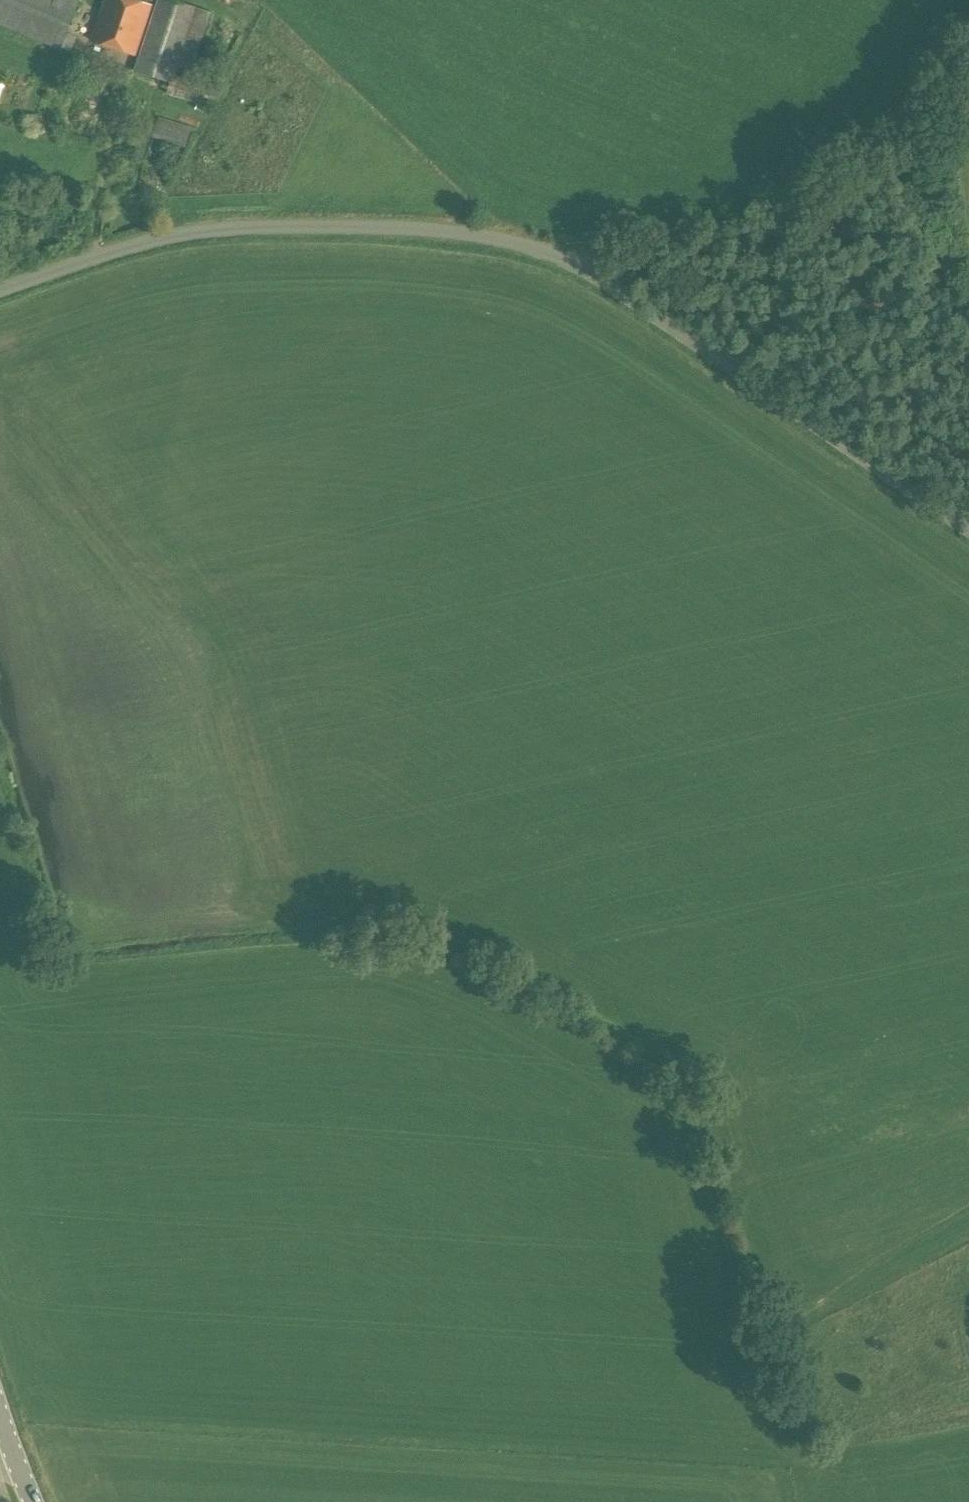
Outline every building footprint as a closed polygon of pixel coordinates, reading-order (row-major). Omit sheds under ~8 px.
[(78,2),(73,0),(0,0),(0,22),(60,47),(78,2)] [(151,5),(137,0),(105,0),(92,40),(134,55),(151,5)] [(210,12),(174,0),(158,0),(135,71),(171,82),(167,94),(206,106),(212,86),(174,75),(177,66),(191,71),(210,12)] [(186,147),(192,127),(159,117),(152,137),(186,147)]
